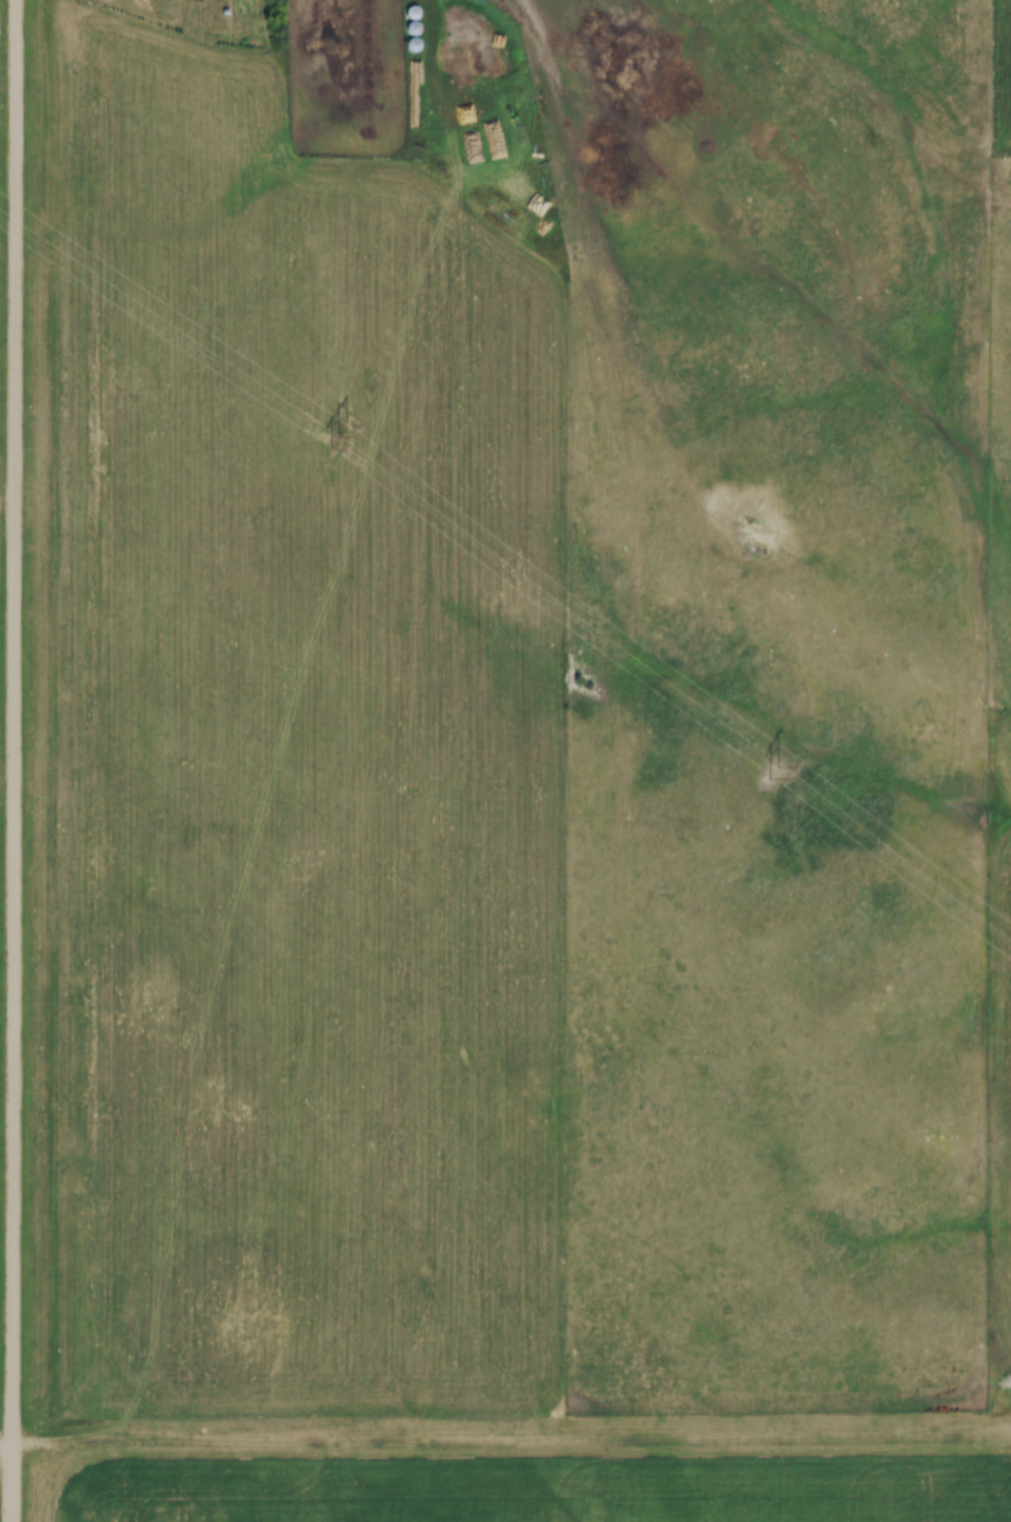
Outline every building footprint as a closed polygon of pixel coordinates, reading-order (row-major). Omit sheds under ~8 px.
[(416,20),(415,9),(406,10),(407,21),(416,20)] [(494,162),(506,159),(499,125),(488,127),(494,162)]
